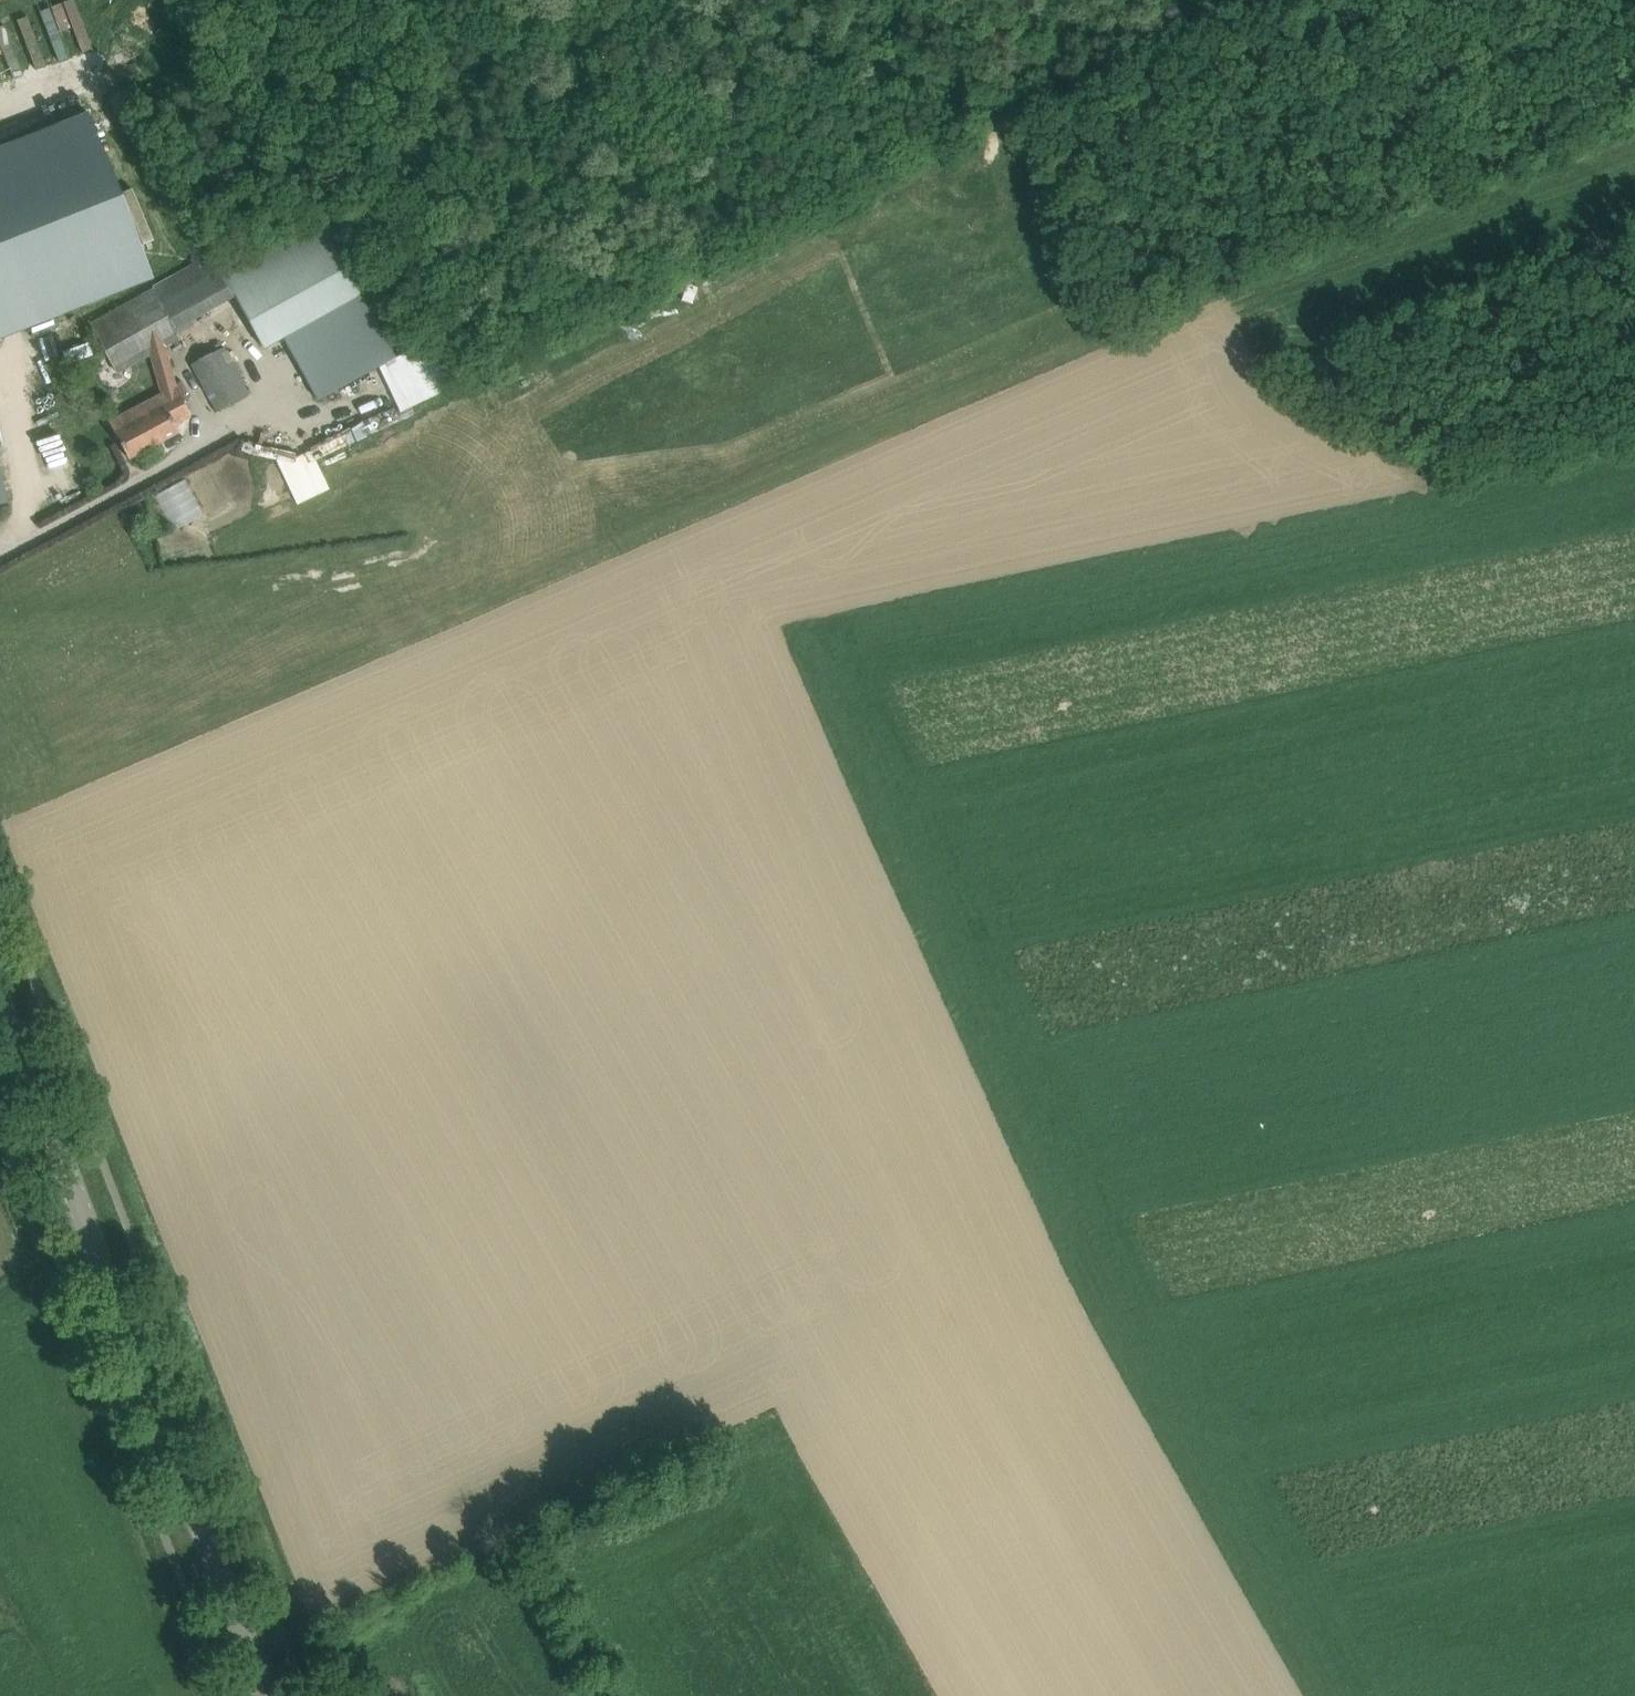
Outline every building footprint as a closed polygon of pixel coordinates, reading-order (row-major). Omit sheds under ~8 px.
[(73,28),(79,51),(92,47),(79,0),(67,0),(41,7),(56,60),(70,56),(63,31),(73,28)] [(15,20),(34,69),(48,64),(29,14),(15,20)] [(22,70),(8,24),(0,26),(0,54),(7,52),(13,72),(22,70)] [(0,146),(0,339),(153,278),(87,112),(0,146)] [(319,219),(221,274),(234,297),(235,297),(264,348),(283,338),(361,295),(319,219)] [(193,265),(183,270),(206,312),(234,297),(221,274),(211,255),(193,265)] [(153,289),(90,324),(118,373),(151,354),(162,394),(109,422),(129,458),(179,432),(175,425),(191,417),(175,387),(164,346),(179,338),(177,334),(153,289)] [(192,363),(217,411),(249,395),(223,347),(192,363)] [(9,502),(0,462),(0,504),(9,502)] [(184,478),(152,495),(171,531),(203,515),(184,478)]
